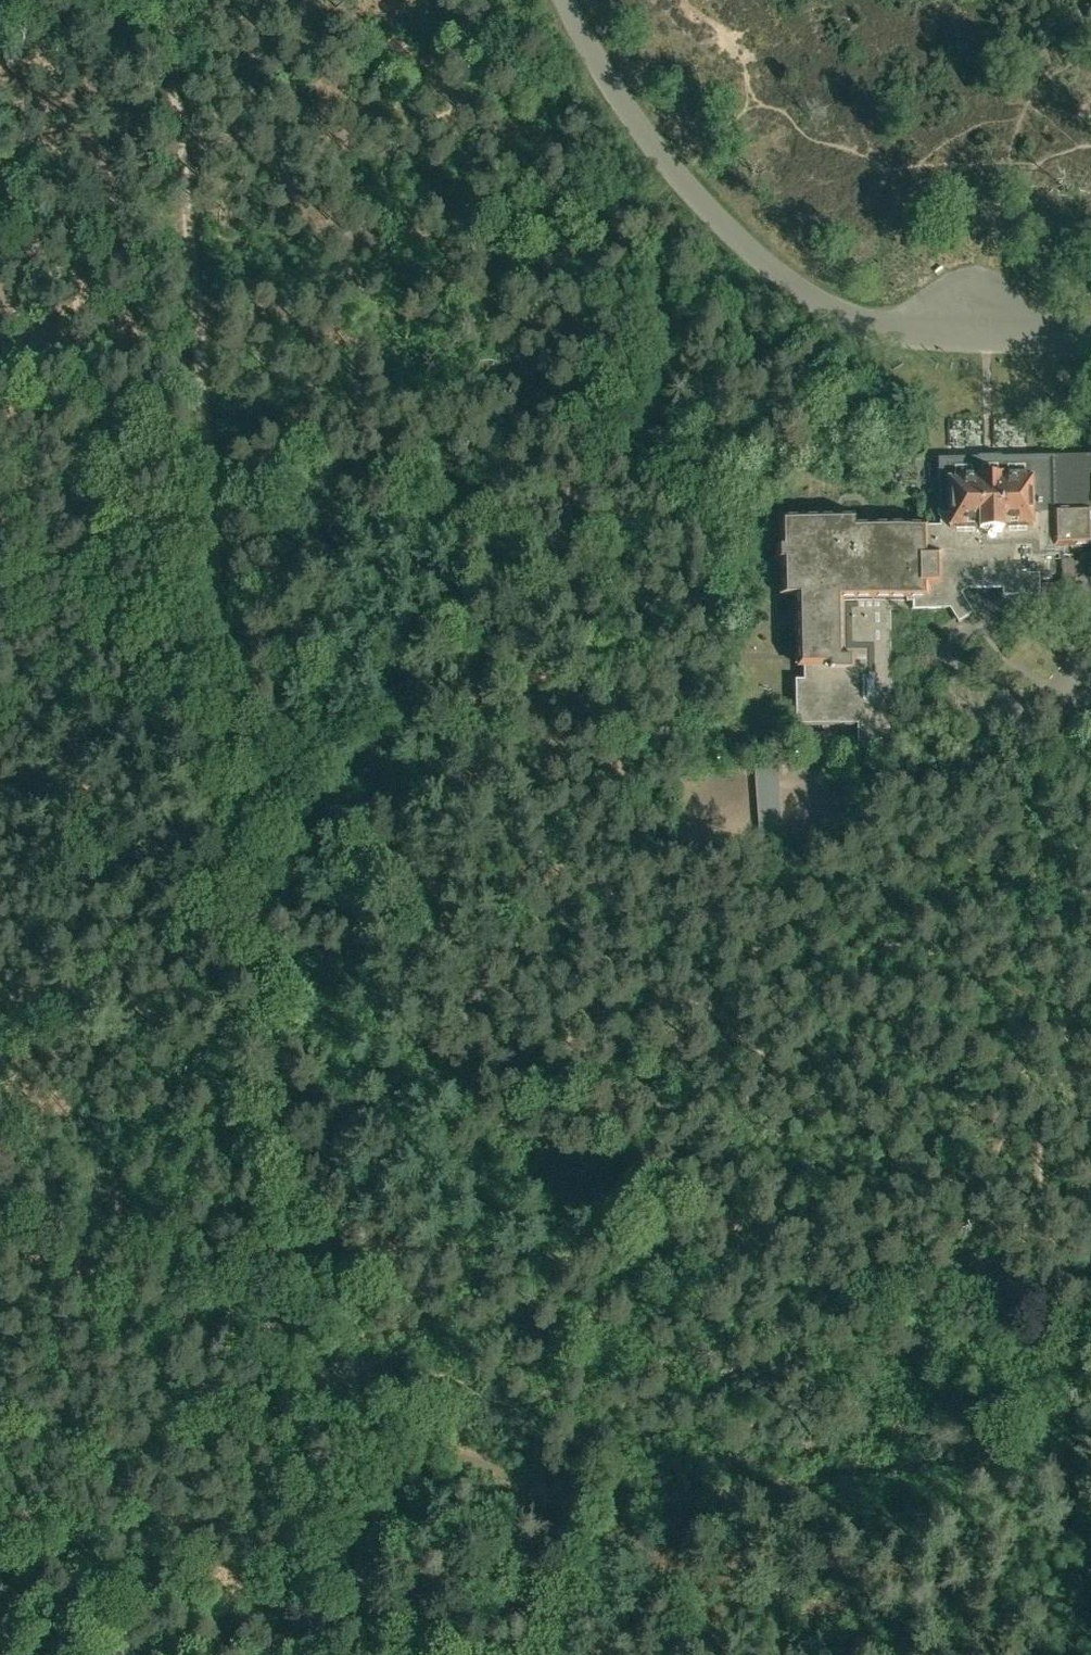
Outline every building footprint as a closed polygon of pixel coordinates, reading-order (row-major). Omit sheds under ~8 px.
[(1054,456),(1003,456),(1002,454),(980,455),(980,457),(950,457),(950,477),(950,512),(941,512),(941,524),(925,524),(925,520),(855,520),(855,512),(784,512),(784,544),(777,544),(777,556),(780,556),(780,591),(795,591),(795,660),(803,660),(804,713),(856,712),(857,747),(892,746),(891,608),(953,608),(958,615),(968,608),(959,594),(969,587),(1002,587),(1002,595),(1040,594),(1040,574),(1055,574),(1055,546),(1090,546),(1090,455),(1054,456)] [(1070,593),(1074,590),(1073,562),(1070,559),(1060,559),(1060,593),(1070,593)] [(778,766),(754,768),(759,843),(783,842),(778,766)]
